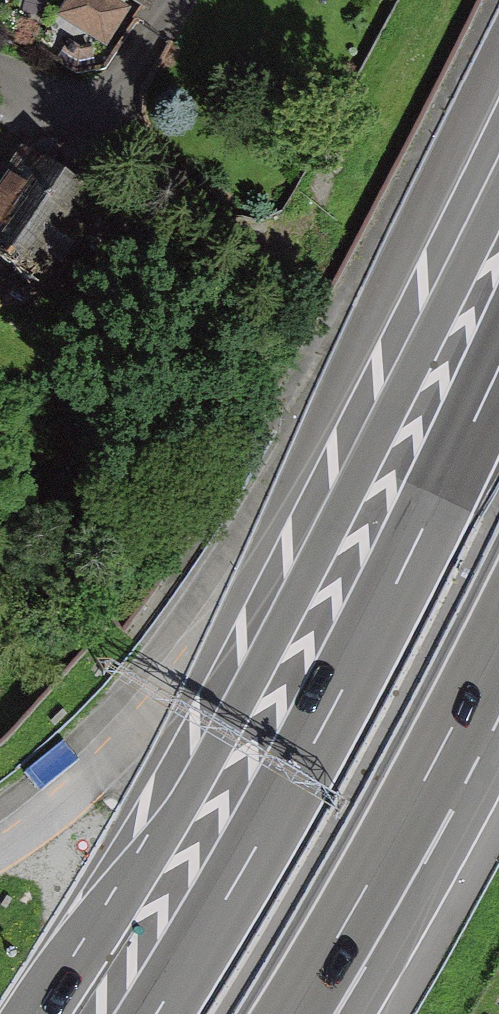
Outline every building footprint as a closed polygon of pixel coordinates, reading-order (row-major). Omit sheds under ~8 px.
[(160,15),(168,0),(134,0),(160,15)] [(37,285),(93,209),(25,160),(0,194),(0,258),(37,285)]
